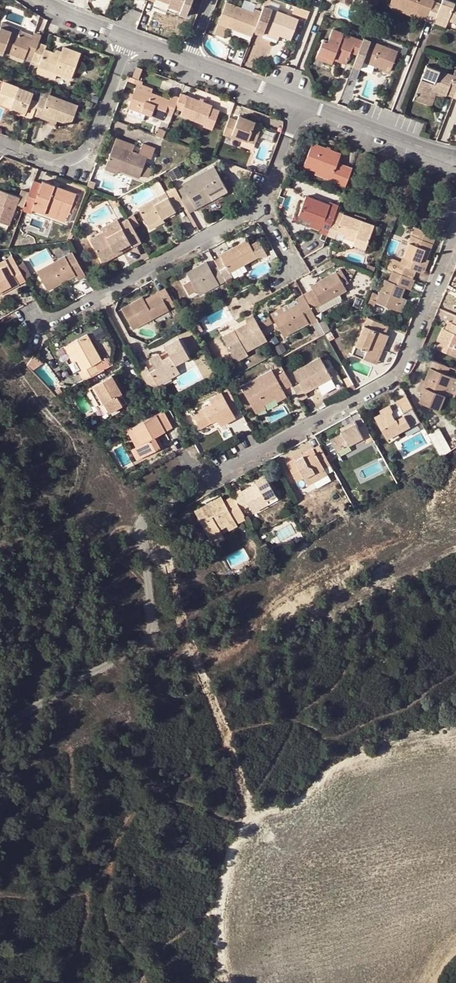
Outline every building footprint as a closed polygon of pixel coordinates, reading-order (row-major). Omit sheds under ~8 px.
[(165,2),(169,3),(168,6),(167,7),(179,11),(184,0),(160,0),(165,2)] [(179,11),(179,13),(187,16),(193,0),(184,0),(179,11)] [(430,0),(392,0),(390,4),(416,14),(415,17),(425,21),(433,1),(430,0)] [(433,23),(435,20),(446,25),(448,21),(455,24),(455,4),(447,0),(442,0),(441,4),(433,1),(425,21),(433,24),(433,23)] [(261,12),(251,8),(250,12),(241,9),(225,3),(214,34),(222,37),(226,26),(252,36),(254,30),(261,12)] [(389,8),(415,17),(416,14),(390,4),(389,8)] [(270,16),(261,12),(254,30),(263,34),(262,36),(275,41),(276,39),(278,35),(279,35),(291,39),(298,19),(272,9),(270,16)] [(19,35),(21,31),(2,23),(0,28),(19,35)] [(40,38),(33,36),(32,40),(19,35),(0,28),(0,46),(5,48),(4,52),(31,62),(38,43),(40,38)] [(328,57),(334,60),(345,64),(350,52),(357,55),(361,44),(362,41),(332,30),(328,41),(323,39),(316,58),(326,62),(328,57)] [(361,44),(357,55),(354,63),(360,66),(362,61),(389,72),(397,52),(370,41),(368,47),(361,44)] [(38,43),(31,62),(39,65),(38,68),(57,75),(71,80),(80,54),(64,47),(62,52),(60,55),(54,53),(45,50),(46,46),(38,43)] [(454,96),(455,91),(455,77),(426,66),(415,95),(428,100),(432,90),(437,92),(446,96),(447,93),(454,96)] [(141,69),(136,67),(133,77),(138,79),(141,69)] [(57,75),(38,68),(36,73),(55,80),(57,75)] [(25,116),(32,118),(33,115),(41,93),(34,91),(33,93),(4,82),(0,92),(0,104),(10,108),(25,113),(25,116)] [(135,87),(151,94),(152,89),(137,83),(135,87)] [(51,90),(43,87),(41,93),(33,115),(40,118),(42,115),(57,120),(71,125),(78,106),(49,95),(51,90)] [(174,109),(178,98),(171,96),(169,100),(151,94),(135,87),(128,108),(129,108),(127,115),(142,121),(145,114),(162,121),(162,120),(165,114),(171,116),(174,109)] [(428,100),(415,95),(413,99),(432,106),(437,92),(432,90),(428,100)] [(199,101),(180,94),(178,98),(174,109),(182,111),(180,116),(213,127),(219,111),(211,108),(212,106),(203,103),(199,101)] [(25,113),(10,108),(9,111),(24,116),(25,116),(25,113)] [(162,120),(169,123),(171,116),(165,114),(162,120)] [(56,124),(57,120),(42,115),(40,118),(56,124)] [(229,118),(222,135),(230,138),(231,135),(242,139),(255,144),(261,125),(238,116),(236,121),(229,118)] [(156,136),(163,138),(166,131),(158,129),(156,136)] [(113,145),(132,153),(135,144),(117,137),(113,145)] [(143,143),(138,155),(146,158),(151,160),(155,147),(143,143)] [(345,187),(351,169),(337,163),(340,154),(312,144),(304,167),(316,171),(331,177),(330,181),(345,187)] [(139,178),(146,158),(138,155),(132,153),(113,145),(106,166),(118,171),(139,178)] [(117,175),(118,171),(106,166),(104,170),(117,175)] [(189,213),(198,208),(195,202),(203,197),(206,203),(228,191),(213,167),(182,184),(184,188),(177,192),(184,205),(189,213)] [(331,177),(316,171),(314,175),(330,181),(331,177)] [(32,210),(44,215),(46,209),(67,217),(75,194),(42,182),(41,185),(33,181),(29,193),(24,205),(33,208),(32,210)] [(177,192),(175,188),(137,209),(147,227),(162,218),(176,211),(175,210),(184,205),(177,192)] [(29,193),(21,190),(18,198),(0,190),(0,222),(8,225),(16,205),(23,207),(24,205),(29,193)] [(76,193),(75,194),(67,217),(66,221),(70,222),(80,195),(76,193)] [(198,208),(206,203),(203,197),(195,202),(198,208)] [(322,225),(321,228),(329,231),(336,212),(338,206),(330,203),(329,205),(306,197),(299,216),(310,220),(322,225)] [(66,221),(67,217),(46,209),(44,215),(65,222),(66,221)] [(349,217),(336,212),(329,231),(327,236),(335,239),(337,233),(345,235),(355,239),(354,242),(353,245),(365,250),(368,241),(373,226),(354,219),(349,217)] [(162,218),(147,227),(149,230),(164,222),(162,218)] [(140,242),(127,219),(119,224),(116,220),(101,229),(103,233),(89,240),(101,261),(114,253),(112,250),(128,241),(130,244),(132,247),(140,242)] [(322,225),(310,220),(308,227),(320,231),(321,228),(322,225)] [(439,220),(435,229),(440,231),(444,222),(439,220)] [(378,227),(373,226),(368,241),(372,243),(378,227)] [(415,228),(412,236),(432,244),(435,236),(415,228)] [(415,271),(420,273),(425,260),(432,244),(412,236),(400,264),(391,261),(388,270),(393,272),(411,279),(415,271)] [(259,239),(249,244),(257,258),(268,256),(259,239)] [(249,244),(247,240),(220,255),(230,273),(257,258),(249,244)] [(114,253),(101,261),(103,264),(123,252),(121,249),(130,244),(128,241),(112,250),(114,253)] [(86,277),(72,252),(37,272),(47,292),(75,275),(78,281),(86,277)] [(230,273),(220,255),(213,260),(217,267),(225,281),(232,277),(230,273)] [(429,261),(425,260),(420,273),(424,275),(429,261)] [(217,286),(225,281),(217,267),(211,271),(206,263),(187,274),(190,280),(196,291),(197,293),(215,283),(217,286)] [(16,265),(10,269),(8,265),(0,269),(0,292),(3,290),(16,282),(17,282),(18,285),(25,281),(16,265)] [(414,281),(411,279),(393,272),(388,282),(385,280),(379,295),(376,303),(395,311),(400,298),(405,289),(410,291),(414,281)] [(313,291),(304,296),(314,314),(320,311),(321,313),(342,301),(339,296),(347,291),(336,273),(311,287),(313,291)] [(196,291),(190,280),(183,284),(189,295),(196,291)] [(16,282),(3,290),(4,293),(18,285),(17,282),(16,282)] [(215,283),(197,293),(199,296),(217,286),(215,283)] [(173,304),(165,290),(157,294),(159,296),(146,304),(144,301),(143,298),(128,306),(136,321),(133,323),(135,327),(138,325),(139,327),(167,311),(166,309),(173,304)] [(376,303),(379,295),(373,292),(367,306),(373,309),(376,303)] [(159,296),(157,294),(144,301),(146,304),(159,296)] [(318,322),(314,314),(304,296),(271,315),(283,337),(308,324),(310,326),(318,322)] [(406,300),(400,298),(395,311),(401,313),(406,300)] [(352,319),(355,310),(350,308),(347,316),(352,319)] [(263,328),(271,323),(266,316),(259,320),(263,328)] [(266,341),(253,317),(244,321),(246,325),(222,338),(236,362),(247,355),(246,352),(266,341)] [(455,317),(452,324),(455,325),(452,333),(445,330),(443,329),(435,349),(453,356),(455,351),(455,317)] [(388,326),(367,318),(352,355),(363,359),(364,355),(374,359),(380,344),(383,346),(387,336),(384,334),(388,326)] [(246,325),(244,321),(220,335),(222,338),(246,325)] [(455,325),(452,324),(448,322),(445,330),(452,333),(455,325)] [(84,381),(105,369),(100,360),(86,335),(68,345),(77,361),(83,371),(79,373),(84,381)] [(139,372),(147,386),(155,382),(177,369),(175,365),(189,357),(179,340),(165,347),(170,356),(163,360),(159,354),(149,359),(155,369),(149,372),(146,367),(139,372)] [(286,351),(282,344),(274,348),(278,355),(286,351)] [(376,365),(383,346),(380,344),(374,359),(364,355),(363,359),(376,365)] [(77,361),(68,345),(64,348),(73,363),(77,361)] [(105,369),(111,366),(106,357),(100,360),(105,369)] [(300,385),(293,388),(300,401),(308,397),(305,393),(314,388),(331,378),(320,358),(293,373),(300,385)] [(449,368),(430,361),(428,367),(430,368),(425,381),(423,386),(426,387),(423,393),(420,402),(440,410),(453,377),(446,375),(449,368)] [(180,374),(177,369),(155,382),(157,386),(180,374)] [(263,405),(274,398),(284,393),(271,371),(241,387),(256,414),(265,408),(263,405)] [(291,385),(284,372),(279,375),(286,387),(291,385)] [(126,403),(111,376),(89,389),(99,407),(104,405),(109,413),(126,403)] [(333,382),(331,378),(314,388),(316,391),(333,382)] [(423,386),(425,381),(422,380),(418,391),(423,393),(426,387),(423,386)] [(355,389),(352,384),(345,388),(348,393),(355,389)] [(238,408),(228,389),(209,400),(211,404),(195,413),(195,411),(191,413),(200,429),(217,420),(221,426),(235,418),(231,411),(238,408)] [(286,397),(284,393),(274,398),(276,402),(286,397)] [(420,421),(406,397),(394,403),(396,406),(398,409),(394,411),(392,408),(390,405),(380,411),(382,414),(375,417),(390,443),(400,437),(398,433),(420,421)] [(163,412),(131,430),(140,446),(135,448),(141,459),(162,447),(157,437),(172,428),(163,412)] [(340,429),(342,431),(355,424),(354,421),(340,429)] [(366,444),(373,440),(365,425),(358,429),(355,424),(342,431),(343,434),(331,441),(338,453),(350,446),(348,444),(356,439),(358,442),(364,438),(366,444)] [(127,432),(135,448),(140,446),(131,430),(127,432)] [(137,461),(141,459),(135,448),(131,450),(137,461)] [(330,466),(320,449),(315,452),(313,450),(306,454),(308,457),(303,459),(302,456),(287,465),(297,482),(309,475),(311,478),(313,482),(327,474),(324,469),(330,466)] [(309,475),(297,482),(298,485),(311,478),(309,475)] [(271,488),(264,477),(255,482),(256,484),(258,486),(251,490),(249,488),(241,492),(240,491),(232,496),(234,499),(271,488)] [(277,499),(271,488),(234,499),(240,511),(249,506),(251,510),(265,502),(267,505),(277,499)] [(240,511),(234,499),(232,496),(223,501),(224,502),(214,508),(213,506),(196,516),(209,539),(220,532),(218,528),(226,523),(228,526),(234,522),(236,524),(245,519),(240,511)] [(193,511),(196,516),(213,506),(214,508),(224,502),(223,501),(220,497),(193,511)] [(253,513),(267,505),(265,502),(251,510),(253,513)] [(237,527),(236,524),(234,522),(228,526),(226,523),(218,528),(220,532),(209,539),(211,542),(237,527)]
